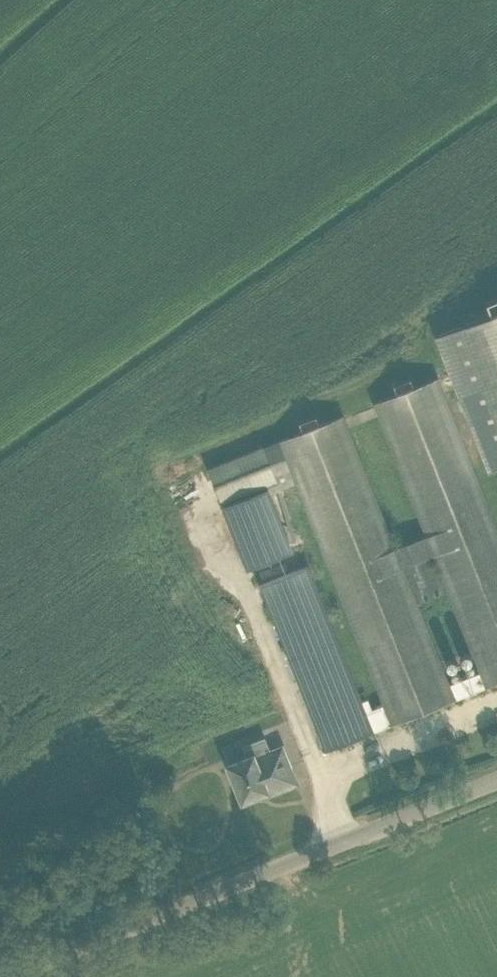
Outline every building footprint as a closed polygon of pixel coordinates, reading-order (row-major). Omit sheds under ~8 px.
[(474,321),(458,327),(496,425),(496,306),(472,316),(474,321)] [(424,536),(395,546),(328,376),(262,402),(382,705),(371,710),(367,699),(363,689),(357,691),(307,565),(258,586),(289,660),(325,751),(496,683),(496,528),(422,339),(356,365),(424,536)] [(292,552),(243,424),(198,442),(248,570),(292,552)] [(281,749),(280,748),(271,751),(265,736),(241,745),(246,758),(228,766),(242,801),(257,795),(258,796),(259,796),(260,797),(296,783),(282,748),(281,749)]
